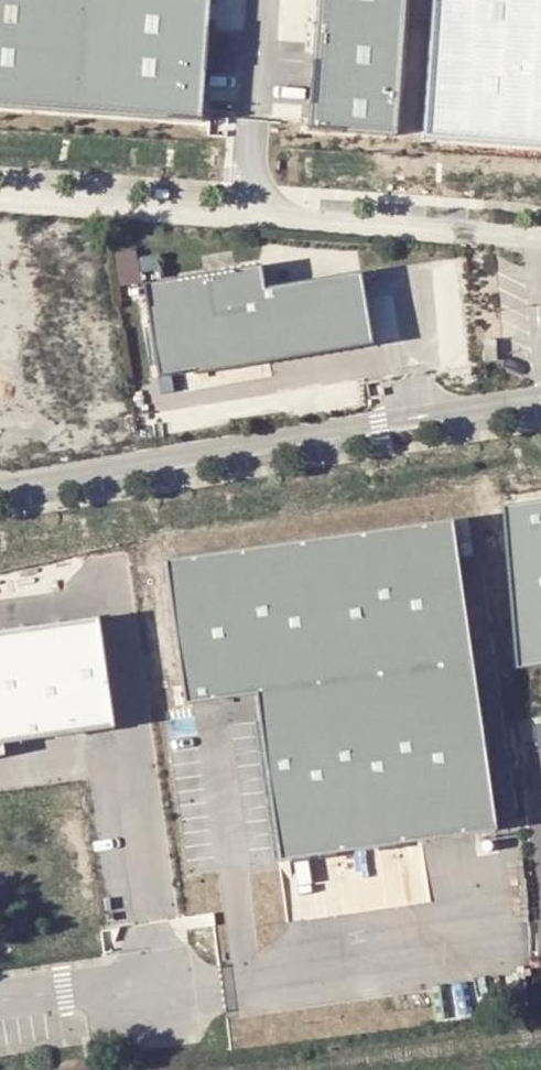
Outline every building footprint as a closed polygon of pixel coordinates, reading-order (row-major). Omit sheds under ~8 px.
[(201,111),(204,72),(207,30),(209,0),(0,0),(0,97),(201,111)] [(307,121),(395,127),(404,0),(316,0),(307,121)] [(421,139),(540,146),(540,0),(427,0),(426,2),(421,139)] [(152,246),(134,250),(137,271),(156,268),(152,246)] [(159,270),(137,274),(153,365),(354,331),(344,273),(260,287),(255,255),(207,263),(159,270)] [(496,340),(485,341),(486,362),(497,362),(496,340)] [(496,507),(511,670),(540,666),(540,501),(496,507)] [(454,519),(168,558),(187,703),(253,696),(256,721),(274,849),(489,819),(454,519)] [(3,755),(2,745),(113,729),(98,618),(0,632),(0,756),(3,755)]
